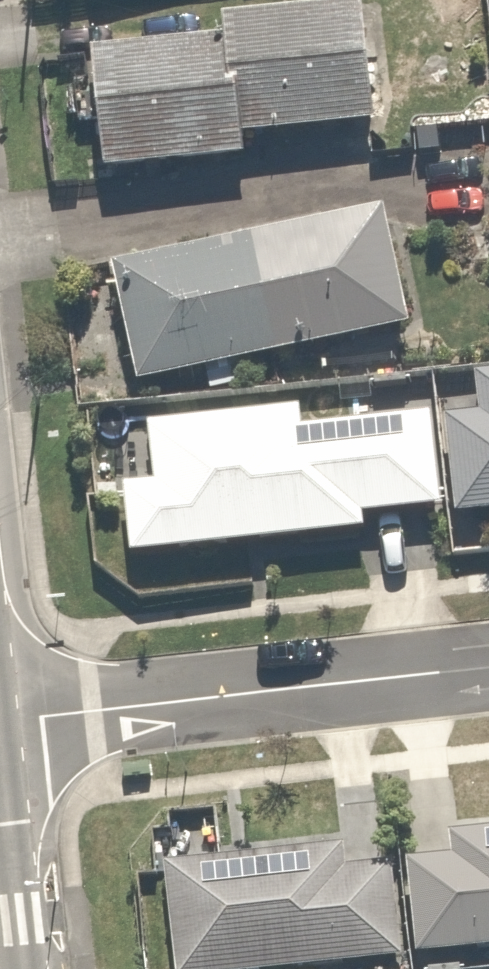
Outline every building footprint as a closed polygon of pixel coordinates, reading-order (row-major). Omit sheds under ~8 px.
[(377,123),(365,3),(95,30),(103,170),(377,123)] [(390,207),(264,240),(282,353),(418,329),(390,207)] [(264,240),(116,260),(144,380),(282,353),(264,240)] [(437,513),(427,422),(310,436),(307,410),(153,428),(160,484),(130,487),(137,547),(437,513)] [(446,418),(451,532),(488,531),(488,417),(446,418)] [(183,863),(196,968),(368,968),(400,965),(384,839),(183,863)] [(416,865),(430,968),(488,961),(488,855),(416,865)]
